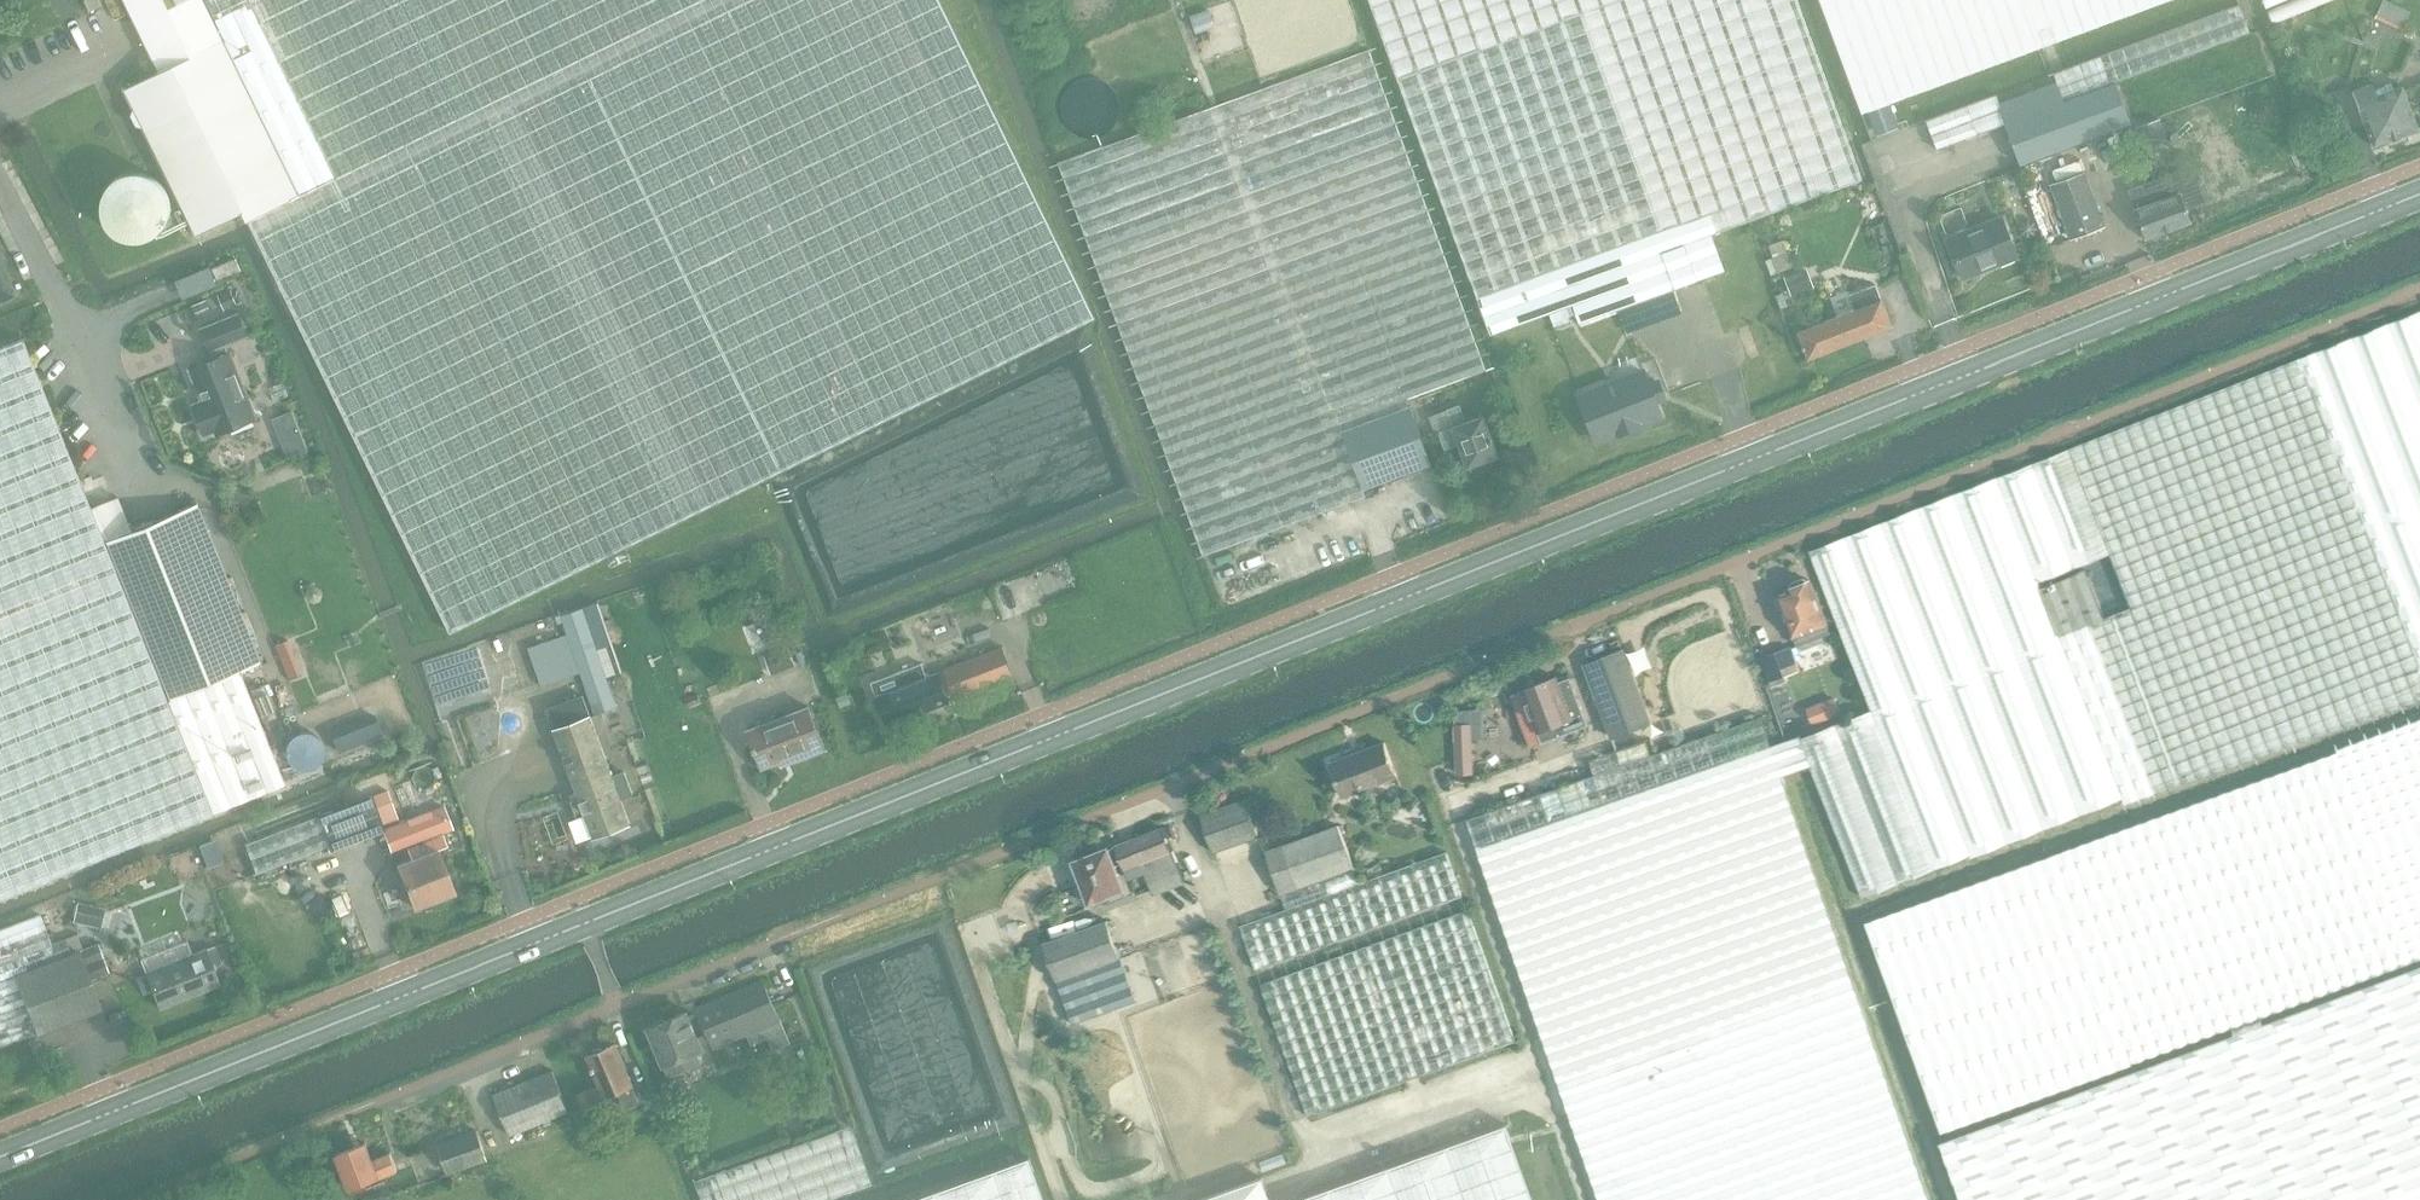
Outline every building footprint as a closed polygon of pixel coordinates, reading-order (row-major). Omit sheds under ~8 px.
[(206,0),(124,0),(160,73),(125,89),(135,110),(134,110),(132,116),(137,126),(142,128),(143,127),(197,236),(245,211),(249,220),(334,176),(249,2),(216,19),(206,0)] [(216,19),(249,2),(334,176),(249,220),(451,632),(1094,318),(940,0),(206,0),(216,19)] [(1862,113),(2166,0),(1820,0),(1862,113)] [(2266,9),(2288,0),(2263,0),(2266,9)] [(1927,121),(1938,150),(2006,125),(2021,165),(2110,132),(2115,130),(2132,124),(2131,121),(2141,117),(2136,102),(2125,106),(2116,83),(2250,33),(2240,5),(2049,75),(2053,83),(1999,103),(1996,96),(1968,107),(1927,121)] [(1188,17),(1194,33),(1212,26),(1206,10),(1188,17)] [(1408,400),(1486,372),(1480,357),(1481,356),(1369,50),(1256,92),(1059,164),(1204,556),(1366,497),(1363,491),(1339,425),(1408,400)] [(2404,87),(2395,90),(2392,84),(2375,90),(2373,84),(2353,92),(2374,146),(2419,129),(2404,87)] [(1877,136),(1899,128),(1890,104),(1868,112),(1877,136)] [(1560,267),(1499,289),(1512,327),(1574,305),(1580,324),(1619,310),(1619,309),(1673,290),(1674,290),(1706,279),(1726,271),(1713,237),(1753,222),(1865,182),(1843,124),(1547,231),(1560,267)] [(2115,130),(2110,132),(2108,137),(2110,142),(2115,144),(2120,142),(2122,137),(2120,132),(2115,130)] [(2155,186),(2133,194),(2138,208),(2135,209),(2146,239),(2148,239),(2154,245),(2164,241),(2165,232),(2191,222),(2187,213),(2208,205),(2195,171),(2174,179),(2155,186)] [(2085,173),(2055,184),(2075,237),(2105,226),(2085,173)] [(2046,233),(2063,227),(2054,204),(2038,210),(2046,233)] [(1962,274),(1997,261),(1998,265),(2017,257),(2002,218),(1949,239),(1962,274)] [(2040,230),(2037,223),(2031,220),(2024,222),(2021,229),(2023,236),(2030,239),(2037,237),(2040,230)] [(1793,268),(1783,240),(1769,245),(1774,258),(1766,261),(1771,275),(1793,268)] [(236,260),(216,268),(213,269),(218,281),(221,280),(241,271),(236,260)] [(1793,297),(1815,289),(1808,269),(1785,277),(1793,297)] [(1876,286),(1850,296),(1855,310),(1799,332),(1809,359),(1892,327),(1876,286)] [(226,310),(238,306),(231,290),(220,295),(226,310)] [(1788,307),(1783,294),(1776,296),(1781,309),(1788,307)] [(1773,315),(1756,321),(1749,305),(1734,311),(1741,327),(1738,328),(1749,358),(1784,345),(1773,315)] [(1810,551),(1871,712),(1802,738),(1813,767),(1831,815),(1860,891),(1862,897),(1900,883),(2124,798),(2126,805),(2229,766),(2373,714),(2419,697),(2419,312),(1810,551)] [(220,434),(261,419),(236,355),(235,355),(231,345),(252,337),(244,316),(208,330),(216,351),(217,350),(221,360),(195,370),(208,402),(199,405),(211,436),(220,432),(220,434)] [(22,340),(0,349),(0,897),(285,782),(241,669),(263,661),(200,503),(103,541),(22,340)] [(1643,372),(1582,397),(1599,441),(1661,416),(1655,401),(1664,398),(1658,384),(1649,387),(1643,372)] [(284,383),(270,388),(276,402),(289,396),(284,383)] [(1432,466),(1408,400),(1339,425),(1363,491),(1432,466)] [(1498,456),(1484,417),(1467,423),(1460,406),(1448,410),(1454,428),(1440,433),(1446,449),(1460,444),(1468,467),(1481,462),(1483,465),(1495,460),(1494,457),(1498,456)] [(308,452),(302,439),(286,445),(291,459),(308,452)] [(306,476),(319,471),(314,459),(301,465),(306,476)] [(1790,587),(1791,590),(1779,595),(1799,647),(1832,633),(1811,581),(1810,582),(1809,579),(1801,580),(1793,583),(1790,587)] [(599,603),(557,618),(559,625),(563,623),(567,636),(528,648),(541,687),(581,673),(586,688),(596,716),(618,708),(607,678),(623,673),(615,650),(607,626),(599,603)] [(772,675),(796,667),(788,647),(765,656),(772,675)] [(969,660),(944,670),(955,700),(1012,677),(1002,647),(969,660)] [(1762,659),(1773,686),(1789,681),(1787,676),(1800,672),(1792,648),(1762,659)] [(1624,649),(1585,664),(1613,738),(1652,723),(1624,649)] [(927,678),(922,665),(872,683),(877,698),(876,699),(887,727),(949,703),(937,674),(927,678)] [(1523,690),(1538,731),(1543,742),(1589,724),(1571,677),(1560,681),(1558,677),(1538,684),(1535,683),(1529,685),(1527,688),(1523,690)] [(841,697),(845,706),(856,701),(851,692),(841,697)] [(698,695),(687,700),(691,709),(702,704),(698,695)] [(620,796),(631,792),(624,774),(613,778),(583,697),(547,711),(580,799),(571,803),(577,820),(586,817),(594,838),(631,824),(620,796)] [(1824,722),(1842,715),(1836,698),(1818,705),(1824,722)] [(752,749),(754,754),(756,754),(762,769),(801,754),(803,759),(825,750),(809,707),(747,730),(754,749),(752,749)] [(382,735),(374,715),(333,731),(340,751),(382,735)] [(1467,819),(1509,939),(1575,1126),(1601,1199),(1930,1199),(1903,1122),(1861,998),(1846,953),(1799,820),(1784,777),(1788,776),(1792,774),(1796,773),(1802,771),(1813,767),(1802,738),(1793,741),(1786,744),(1782,745),(1778,747),(1774,748),(1763,716),(1669,749),(1653,754),(1647,739),(1591,759),(1596,774),(1514,803),(1467,819)] [(2264,1022),(2262,1017),(2419,960),(2419,720),(2339,750),(2340,752),(2056,854),(2056,853),(1865,922),(1941,1133),(1957,1126),(2233,1027),(2235,1033),(1943,1141),(1965,1199),(2419,1199),(2419,965),(2264,1022)] [(1474,773),(1472,723),(1455,724),(1457,773),(1474,773)] [(1385,742),(1332,762),(1345,796),(1398,776),(1385,742)] [(318,816),(245,843),(256,873),(328,846),(330,850),(383,830),(400,823),(388,791),(372,796),(318,817),(318,816)] [(1248,800),(1202,816),(1214,851),(1260,835),(1248,800)] [(400,823),(383,830),(414,908),(454,893),(437,851),(448,846),(443,834),(452,831),(443,807),(400,823)] [(1241,925),(1257,969),(1463,895),(1447,851),(1361,883),(1339,824),(1267,850),(1288,909),(1241,925)] [(1117,847),(1127,873),(1144,866),(1154,893),(1185,881),(1164,828),(1117,847)] [(1111,848),(1093,855),(1090,854),(1084,856),(1082,859),(1077,861),(1087,885),(1079,888),(1084,902),(1092,899),(1093,901),(1111,893),(1114,900),(1129,894),(1111,848)] [(101,928),(105,909),(78,903),(74,922),(101,928)] [(1262,983),(1309,1115),(1515,1041),(1468,909),(1262,983)] [(0,931),(0,1048),(37,1034),(15,975),(71,954),(66,939),(52,944),(41,915),(0,931)] [(1122,956),(1108,919),(1045,942),(1058,979),(1074,1023),(1138,1000),(1122,956)] [(90,981),(109,974),(98,944),(71,954),(15,975),(37,1034),(101,1010),(90,981)] [(212,967),(221,963),(215,947),(205,951),(205,950),(146,973),(160,1008),(219,985),(212,967)] [(763,980),(696,1008),(713,1049),(781,1020),(763,980)] [(669,1078),(703,1064),(697,1051),(703,1049),(687,1012),(648,1028),(664,1066),(669,1078)] [(593,1088),(577,1094),(586,1115),(602,1108),(597,1097),(603,1094),(604,1097),(618,1091),(625,1110),(641,1104),(616,1044),(588,1056),(600,1086),(593,1088)] [(553,1070),(493,1095),(510,1136),(570,1112),(553,1070)] [(1506,1124),(1296,1199),(1533,1199),(1506,1124)] [(873,1185),(852,1125),(696,1181),(703,1199),(830,1199),(873,1185)] [(476,1131),(438,1145),(449,1174),(487,1160),(476,1131)] [(391,1154),(373,1161),(366,1143),(336,1155),(350,1190),(380,1178),(398,1171),(391,1154)] [(1030,1157),(912,1199),(1045,1199),(1030,1157)] [(1262,1178),(1200,1199),(1270,1199),(1262,1178)]
